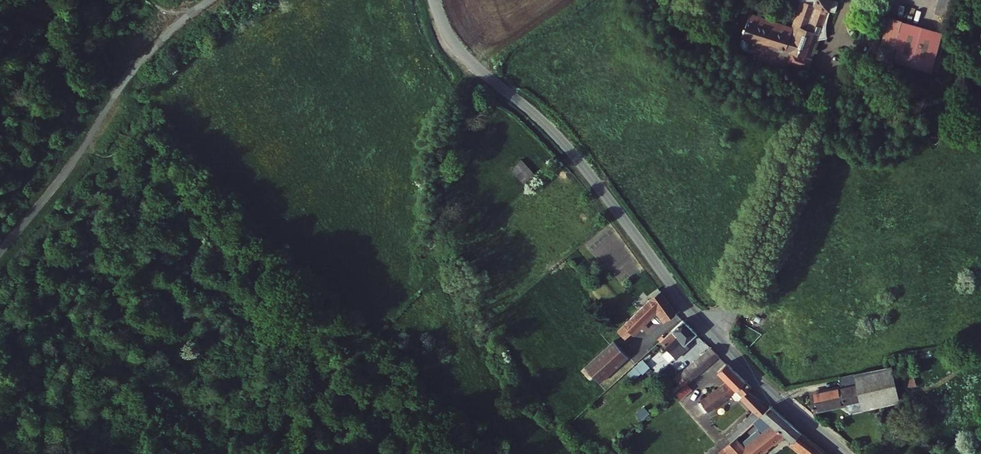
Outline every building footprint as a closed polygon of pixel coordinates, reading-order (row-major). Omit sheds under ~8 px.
[(746,43),(761,49),(758,55),(766,59),(768,55),(794,66),(794,67),(811,75),(843,0),(827,0),(808,45),(754,22),(746,43)] [(935,10),(950,13),(953,0),(938,0),(935,10)] [(944,31),(902,18),(890,58),(932,71),(944,31)] [(521,158),(510,169),(525,185),(536,174),(521,158)] [(664,304),(654,289),(643,298),(608,331),(617,341),(643,316),(650,324),(657,317),(660,320),(671,311),(664,304)] [(691,332),(678,319),(654,341),(671,358),(684,346),(681,342),(691,332)] [(606,343),(579,369),(593,384),(621,359),(606,343)] [(713,355),(705,347),(671,375),(673,379),(678,375),(680,377),(676,381),(679,383),(684,380),(690,374),(713,355)] [(905,355),(885,360),(887,368),(892,389),(912,384),(905,355)] [(743,386),(721,363),(712,370),(720,378),(694,400),(702,410),(722,394),(729,402),(734,397),(752,415),(761,407),(741,388),(743,386)] [(887,368),(837,379),(838,385),(801,395),(810,409),(817,415),(845,409),(851,415),(896,404),(892,389),(887,368)] [(694,378),(690,374),(684,380),(688,383),(694,378)] [(761,407),(752,415),(765,426),(760,431),(756,427),(735,445),(731,441),(735,436),(731,432),(712,447),(720,453),(752,453),(773,436),(787,425),(764,405),(761,407)] [(640,419),(649,413),(643,406),(635,412),(640,419)] [(709,450),(712,447),(731,432),(747,418),(742,413),(737,417),(711,439),(713,440),(706,446),(709,450)] [(796,432),(787,425),(773,436),(784,444),(796,432)] [(796,432),(784,444),(795,453),(817,453),(819,452),(796,432)]
